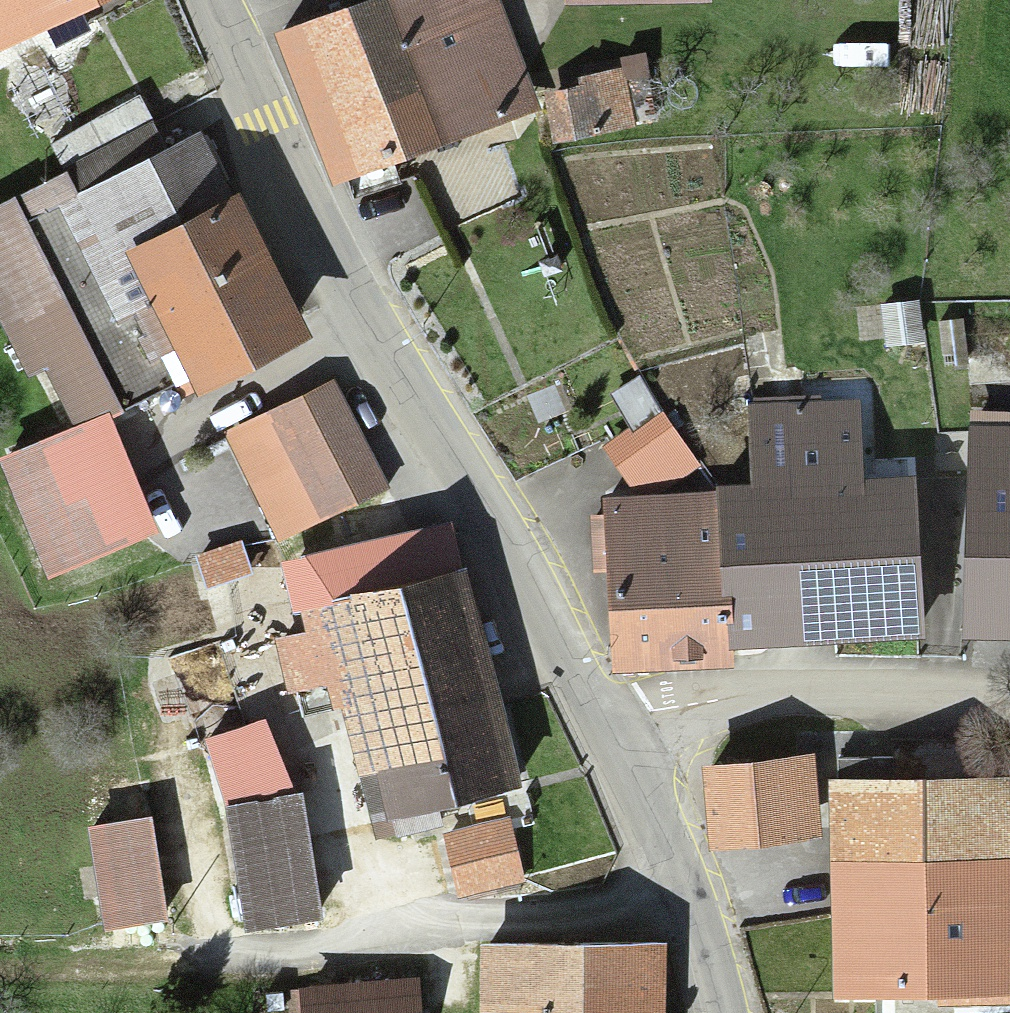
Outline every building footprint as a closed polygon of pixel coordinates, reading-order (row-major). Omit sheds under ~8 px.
[(98,0),(0,0),(0,51),(98,0)] [(278,34),(327,183),(524,118),(485,0),(383,0),(278,34)] [(541,104),(549,144),(630,127),(619,76),(571,87),(574,98),(541,104)] [(121,251),(221,201),(190,139),(158,155),(131,101),(41,145),(60,183),(8,209),(47,287),(121,251)] [(221,201),(121,251),(189,386),(289,337),(221,201)] [(321,391),(267,418),(316,518),(370,492),(321,391)] [(716,496),(718,641),(911,639),(909,484),(851,484),(850,407),(746,408),(747,485),(716,486),(716,496)] [(957,639),(1009,641),(1009,418),(965,417),(957,639)] [(100,466),(32,495),(62,564),(130,535),(100,466)] [(718,641),(716,496),(598,497),(600,667),(718,666),(718,641)] [(512,784),(452,536),(288,575),(303,638),(278,644),(291,695),(316,689),(321,711),(345,705),(372,818),(512,784)] [(236,552),(188,562),(195,591),(242,581),(236,552)] [(808,765),(697,769),(700,846),(811,842),(808,765)] [(827,783),(825,999),(1009,1001),(1009,785),(827,783)] [(279,795),(218,808),(244,929),(305,916),(279,795)] [(504,825),(441,837),(453,897),(516,884),(504,825)] [(129,827),(81,836),(99,927),(147,918),(129,827)] [(473,949),(473,1012),(653,1012),(653,949),(473,949)] [(300,993),(302,1012),(419,1012),(416,982),(300,993)]
